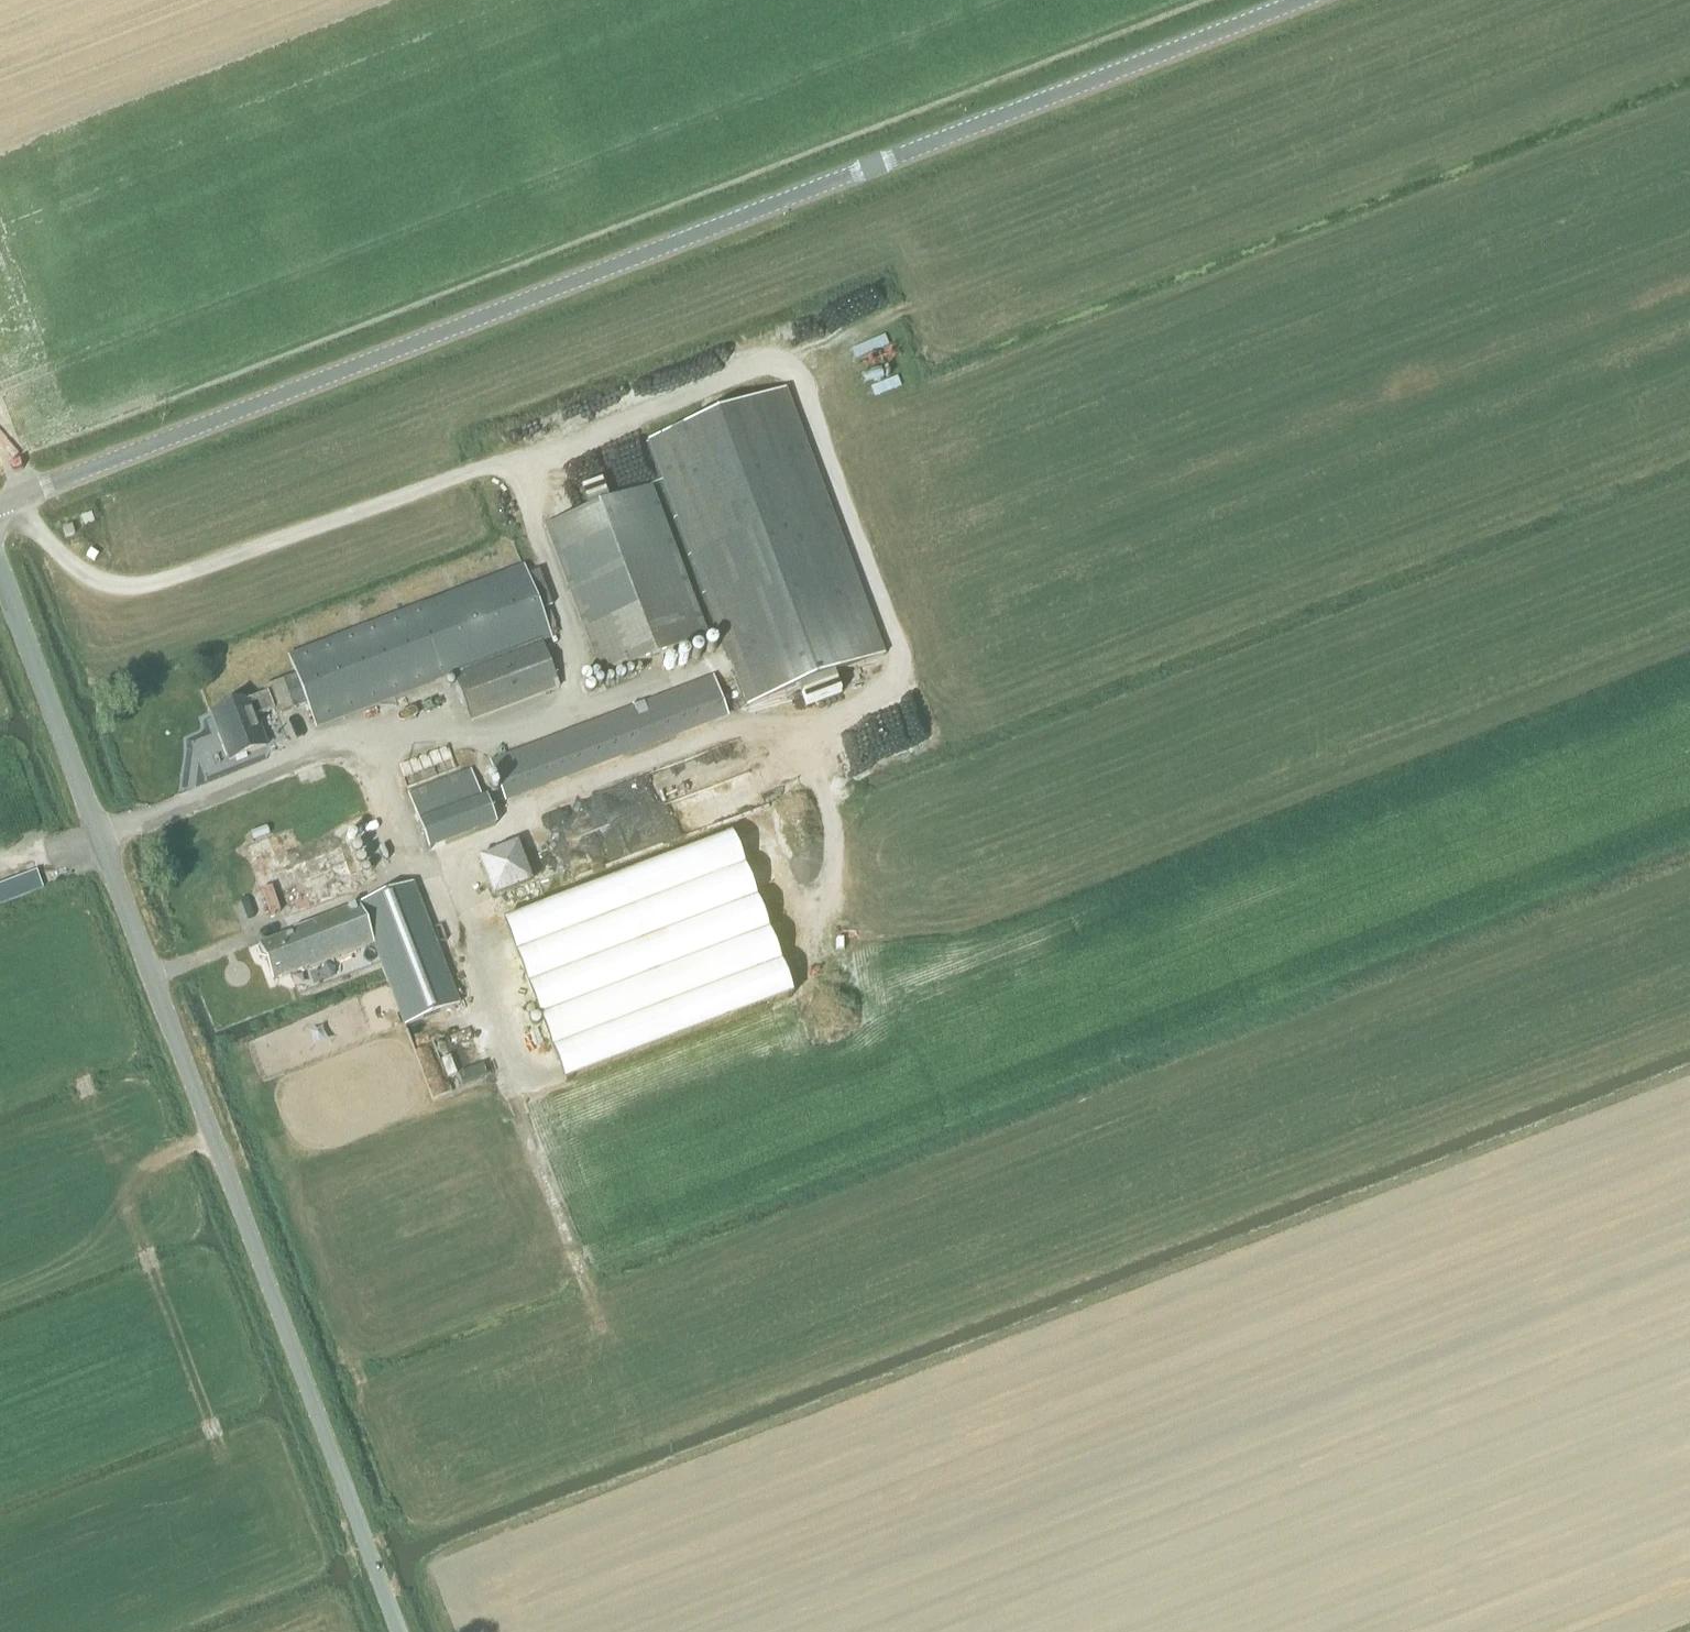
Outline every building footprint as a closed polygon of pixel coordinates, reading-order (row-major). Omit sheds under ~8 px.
[(787,390),(648,442),(747,707),(799,688),(806,707),(841,694),(834,675),(886,655),(787,390)] [(651,487),(641,490),(547,527),(603,678),(708,638),(651,487)] [(72,526),(63,528),(66,538),(75,535),(72,526)] [(295,676),(264,687),(267,695),(275,711),(276,716),(305,705),(314,729),(455,675),(472,721),(560,688),(542,642),(551,638),(541,611),(553,606),(539,570),(526,574),(524,568),(288,658),(295,676)] [(507,799),(727,716),(712,679),(493,761),(507,799)] [(274,710),(267,695),(250,701),(249,699),(211,713),(230,761),(268,747),(256,717),(274,710)] [(482,798),(471,771),(410,795),(420,821),(430,850),(496,825),(486,797),(482,798)] [(292,816),(243,833),(271,913),(364,877),(335,801),(292,816)] [(731,834),(504,922),(565,1082),(793,995),(731,834)] [(0,884),(0,906),(45,889),(38,870),(0,884)] [(460,1004),(440,951),(414,884),(298,929),(298,930),(259,945),(257,951),(260,959),(266,962),(273,981),(309,968),(309,969),(372,944),(404,1026),(460,1004)]
